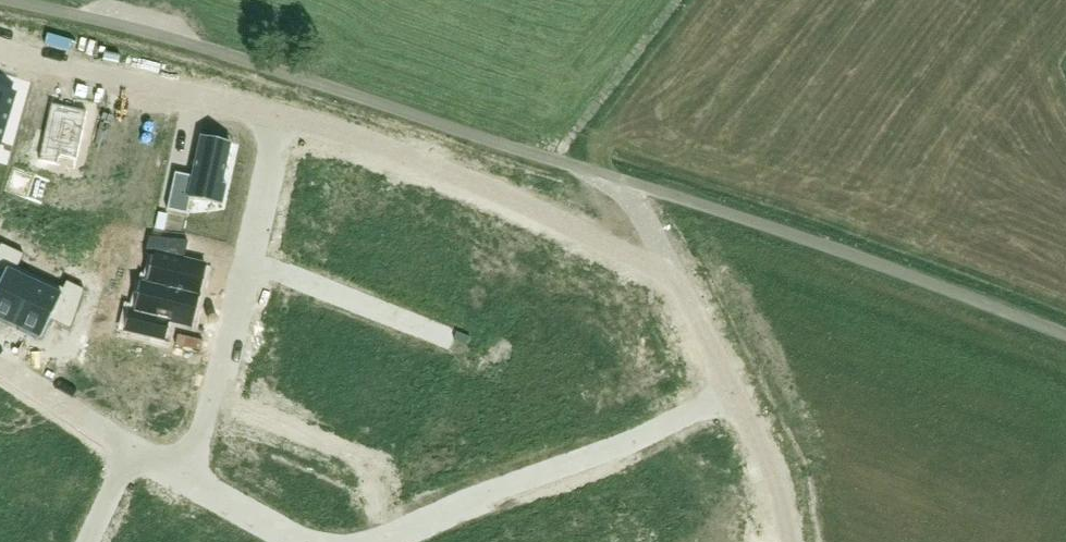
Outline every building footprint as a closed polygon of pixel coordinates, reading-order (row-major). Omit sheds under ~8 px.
[(15,94),(0,90),(0,142),(15,94)] [(51,103),(39,160),(58,164),(59,156),(77,160),(87,111),(51,103)] [(175,172),(167,209),(187,214),(191,198),(222,205),(226,183),(222,182),(231,142),(201,136),(192,176),(175,172)] [(152,236),(148,253),(156,255),(150,280),(149,283),(200,296),(208,265),(184,259),(189,240),(184,239),(152,236)] [(37,275),(18,267),(24,254),(1,243),(0,245),(0,280),(1,280),(0,282),(0,322),(6,325),(8,322),(13,325),(37,275)] [(66,281),(63,288),(37,275),(13,325),(19,328),(18,331),(34,338),(36,336),(41,338),(50,320),(70,329),(73,324),(85,289),(66,281)] [(131,307),(125,333),(165,342),(170,321),(193,327),(200,296),(149,283),(150,280),(144,279),(137,308),(131,307)]
